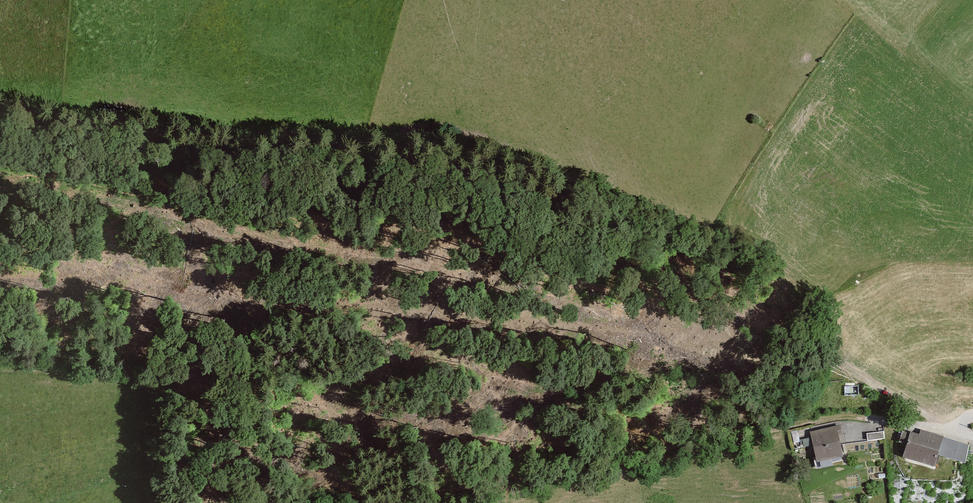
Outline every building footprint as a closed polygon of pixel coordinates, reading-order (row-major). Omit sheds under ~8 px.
[(859,384),(843,385),(843,396),(859,395),(859,384)] [(841,454),(835,427),(812,432),(818,459),(841,454)] [(920,435),(912,432),(905,456),(934,464),(937,453),(964,461),(969,444),(921,431),(920,435)]
